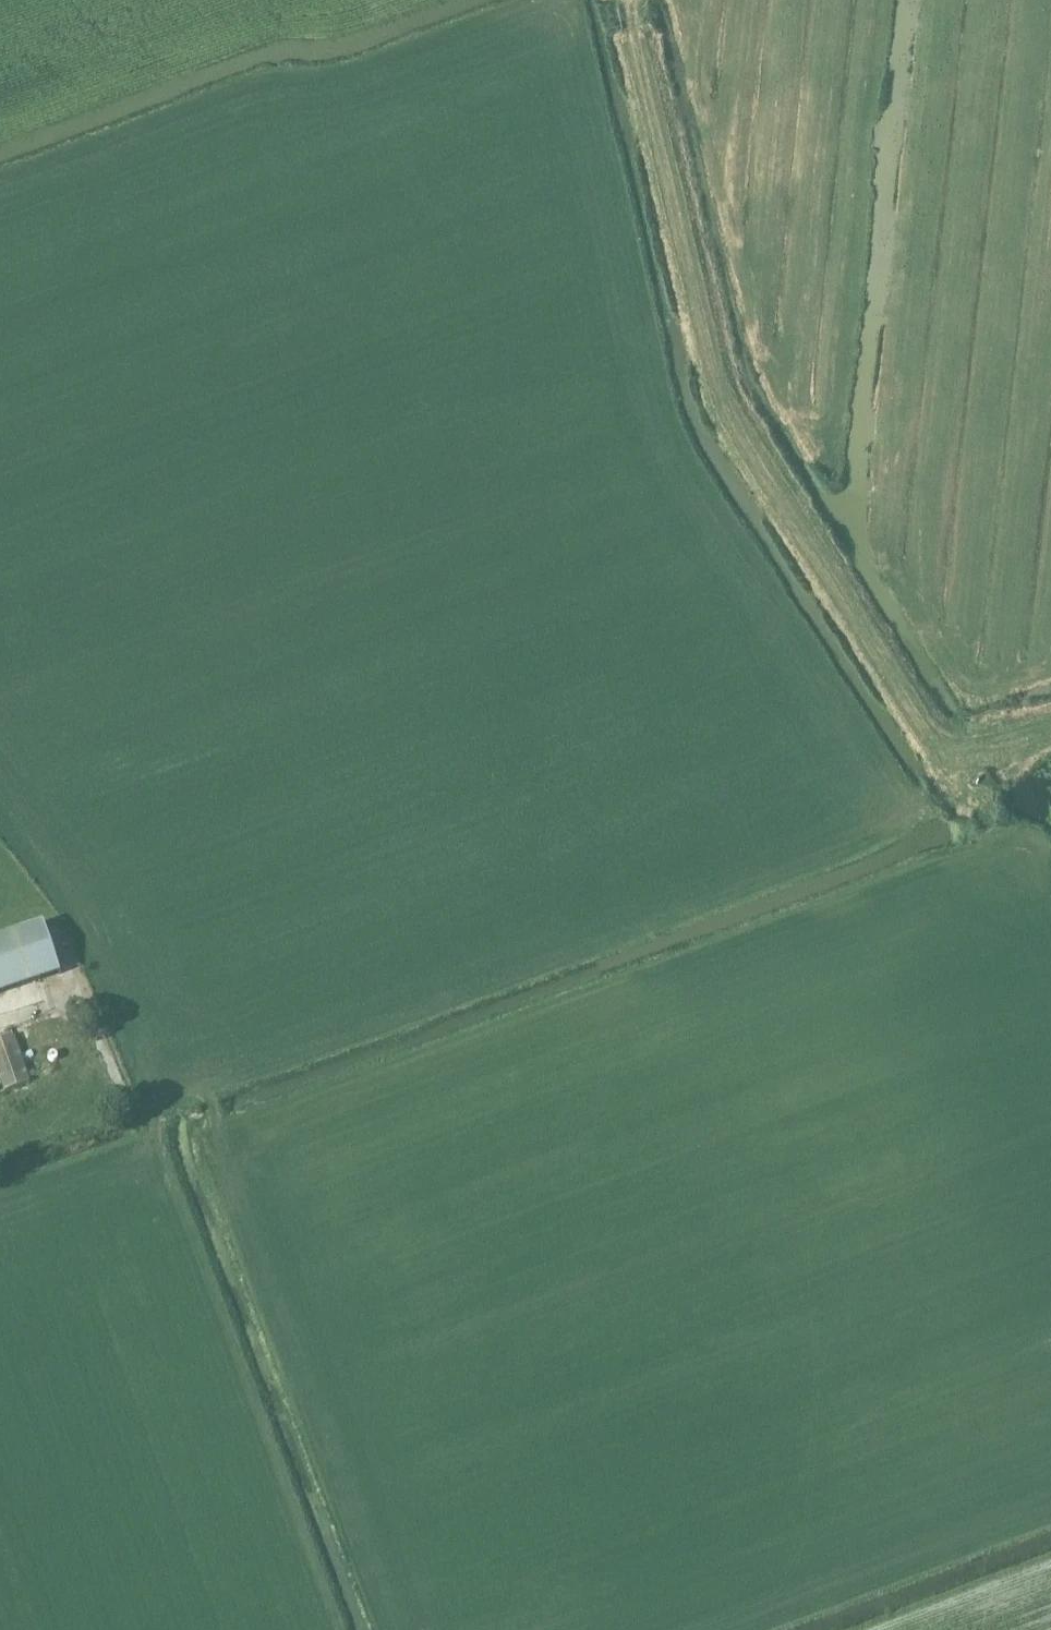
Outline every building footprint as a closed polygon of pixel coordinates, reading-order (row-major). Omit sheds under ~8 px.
[(42,924),(0,938),(0,994),(59,974),(42,924)] [(0,1040),(0,1079),(4,1091),(29,1082),(13,1036),(0,1040)]
